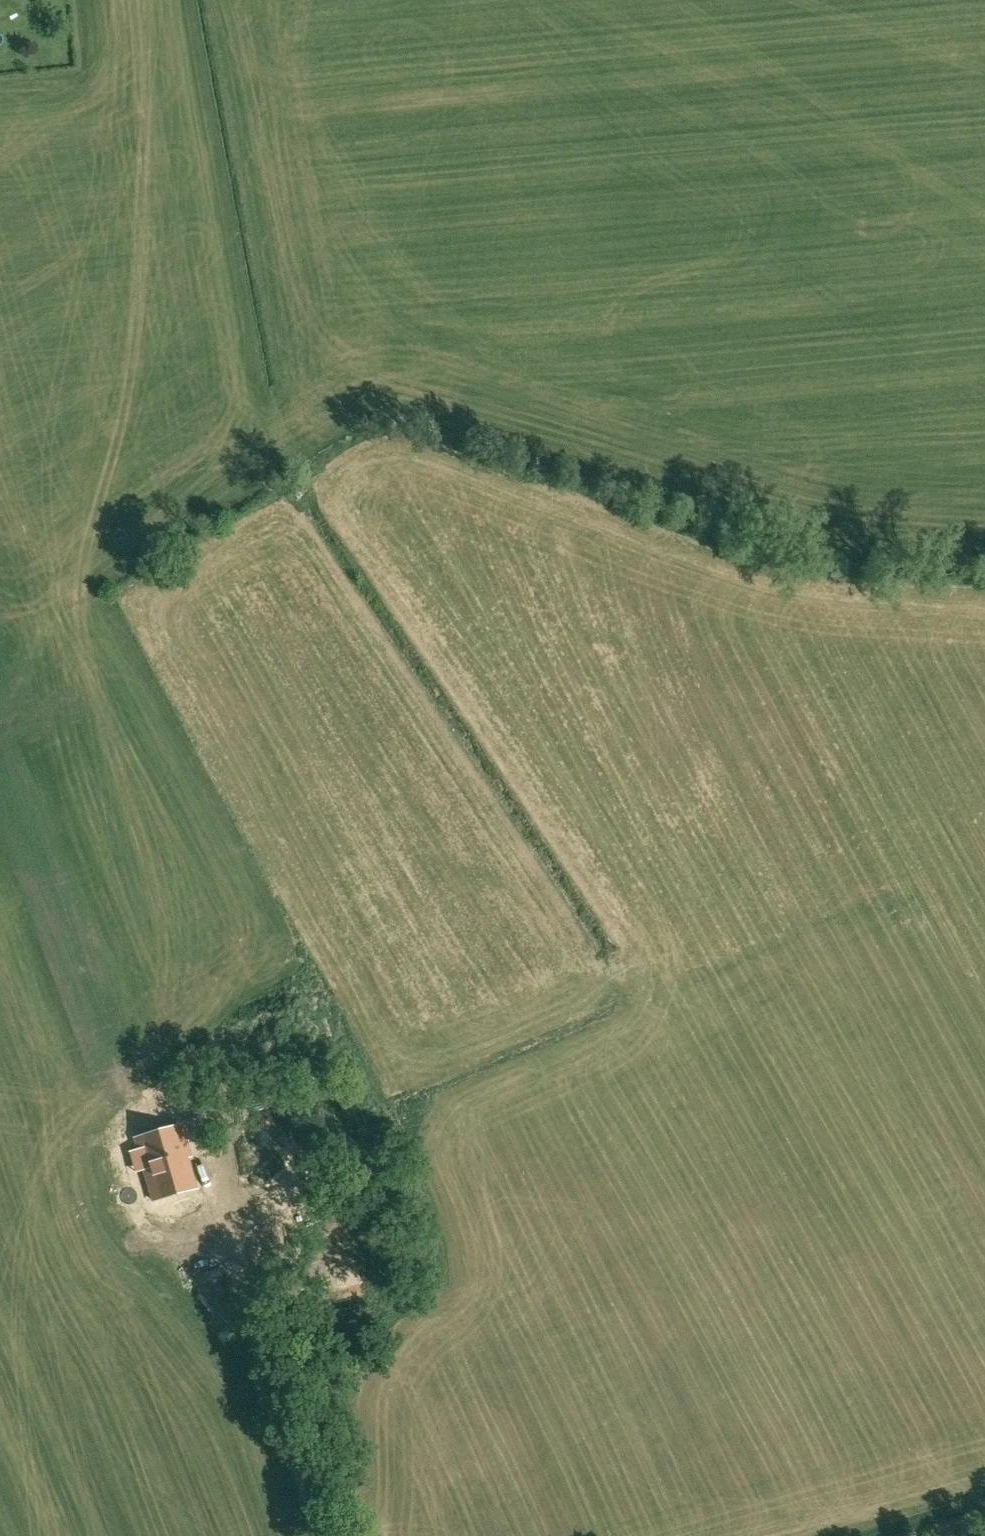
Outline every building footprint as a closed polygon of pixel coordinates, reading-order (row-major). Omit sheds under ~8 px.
[(153,1134),(135,1139),(138,1150),(148,1147),(154,1167),(144,1169),(144,1170),(153,1200),(196,1188),(187,1159),(190,1158),(181,1126),(164,1131),(153,1134)] [(341,1299),(366,1293),(354,1241),(341,1244),(338,1233),(327,1236),(341,1299)]
